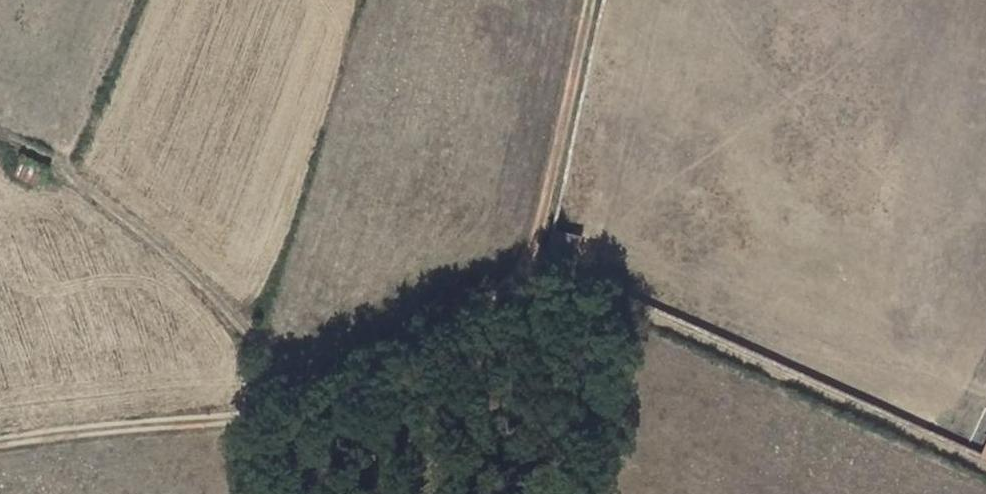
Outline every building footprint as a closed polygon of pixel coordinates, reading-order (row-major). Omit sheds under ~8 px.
[(11,178),(35,190),(44,171),(20,160),(11,178)] [(556,230),(551,255),(581,261),(586,236),(556,230)]
